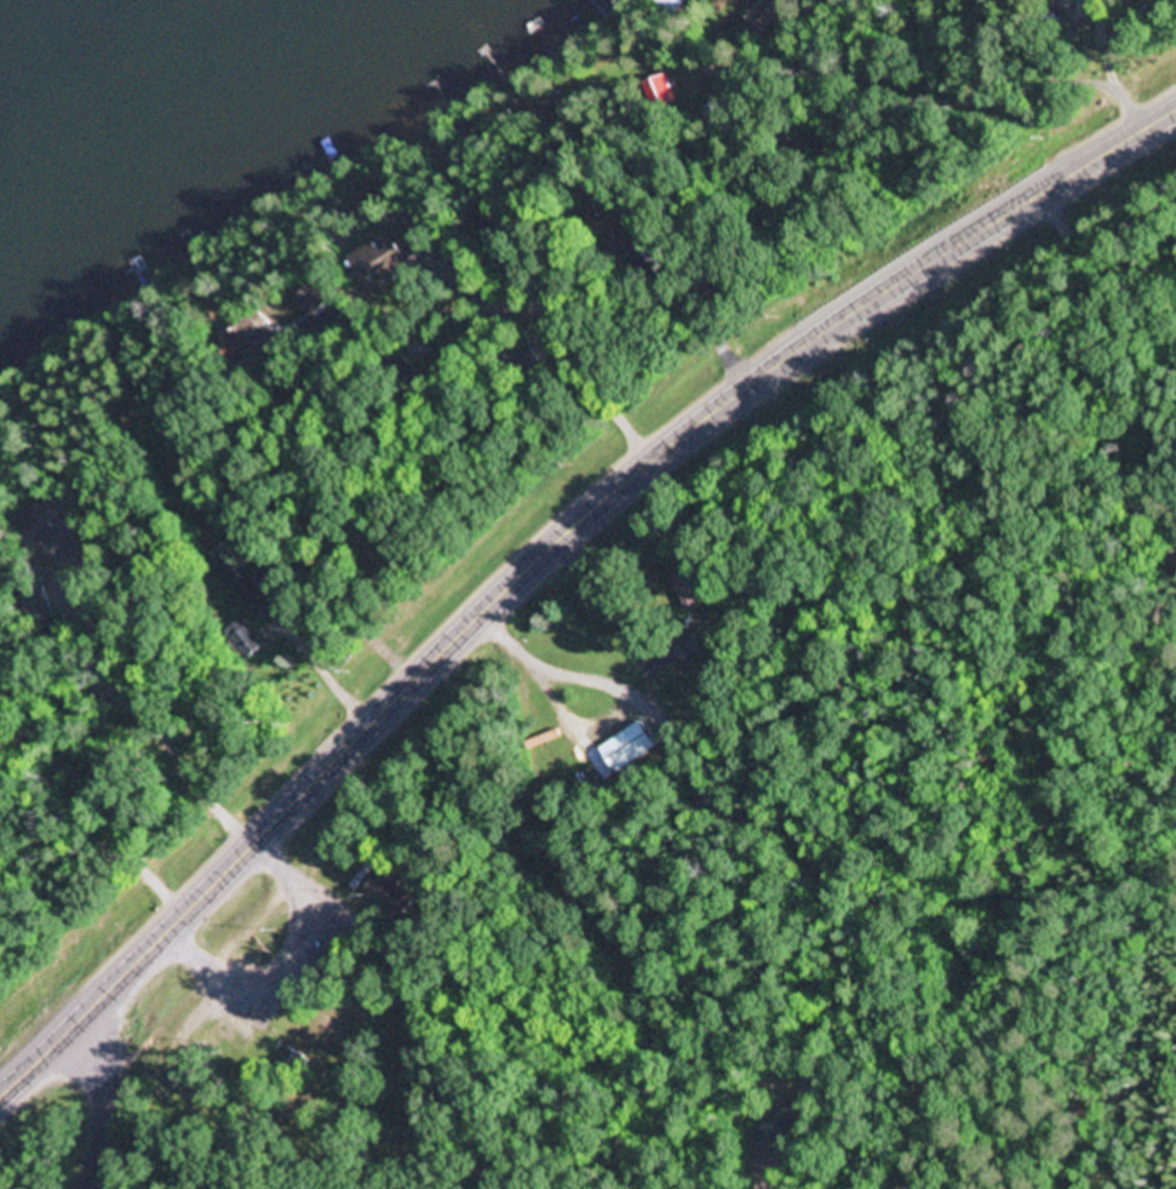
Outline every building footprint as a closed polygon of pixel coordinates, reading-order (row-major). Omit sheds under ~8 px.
[(685,0),(653,0),(673,16),(685,0)] [(792,0),(765,0),(744,18),(759,36),(796,6),(792,0)] [(652,112),(675,104),(665,76),(642,84),(652,112)] [(359,257),(374,283),(433,249),(422,229),(389,248),(385,243),(359,257)] [(274,334),(253,311),(228,335),(249,358),(274,334)] [(276,607),(254,568),(233,579),(255,619),(276,607)] [(223,636),(247,661),(263,645),(239,620),(223,636)] [(607,778),(658,748),(643,724),(592,753),(607,778)] [(307,1040),(308,1026),(296,1025),(294,1039),(307,1040)]
